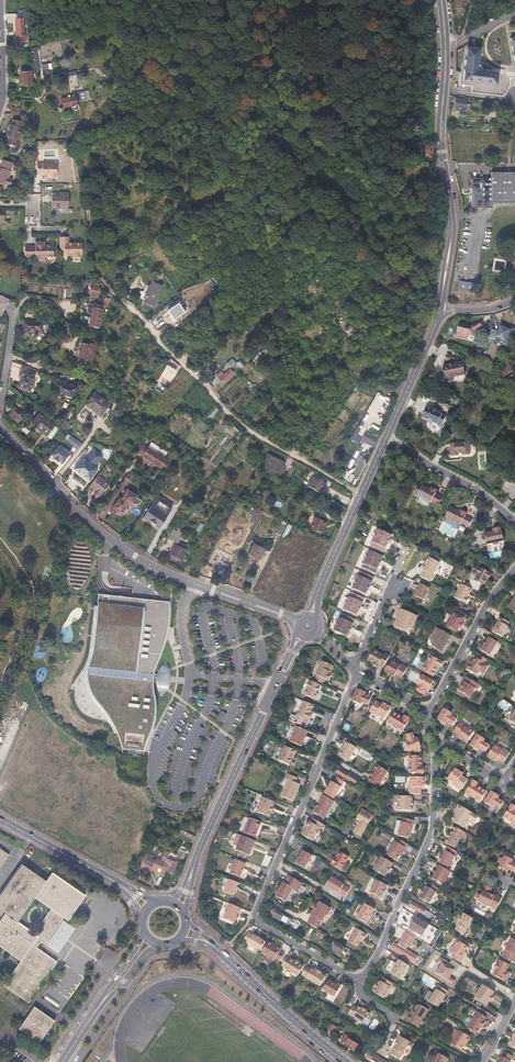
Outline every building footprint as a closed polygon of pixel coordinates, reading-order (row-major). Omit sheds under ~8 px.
[(36,51),(35,47),(31,48),(31,49),(32,52),(34,68),(35,71),(39,70),(36,51)] [(482,48),(468,47),(464,81),(498,85),(499,71),(479,69),(482,48)] [(52,69),(51,63),(42,64),(44,76),(49,75),(48,69),(49,70),(52,69)] [(32,84),(31,71),(20,72),(21,85),(32,84)] [(79,101),(87,99),(85,91),(80,92),(80,91),(75,92),(75,94),(73,95),(68,95),(68,97),(69,97),(71,106),(71,107),(72,109),(75,110),(76,110),(79,108),(78,105),(77,101),(79,101)] [(71,106),(69,97),(68,97),(61,98),(63,107),(59,108),(60,112),(70,110),(69,107),(71,106)] [(466,102),(466,98),(455,97),(454,107),(460,107),(460,113),(465,113),(465,108),(469,108),(469,103),(466,102)] [(17,139),(23,123),(26,124),(28,117),(18,114),(16,120),(12,119),(10,124),(9,123),(5,135),(7,136),(4,143),(15,147),(18,139),(17,139)] [(431,158),(433,145),(426,144),(424,157),(431,158)] [(6,186),(7,185),(11,187),(13,179),(9,178),(13,163),(2,160),(0,167),(0,184),(6,186)] [(57,163),(37,164),(37,174),(43,174),(43,175),(48,175),(48,174),(51,174),(51,177),(57,176),(57,163)] [(491,170),(491,176),(470,176),(471,206),(491,206),(491,201),(514,201),(514,170),(491,170)] [(60,196),(51,196),(52,209),(71,209),(70,192),(59,192),(60,196)] [(167,198),(168,198),(167,196),(169,195),(172,194),(171,193),(168,194),(161,197),(158,197),(160,202),(167,199),(167,198)] [(68,237),(60,237),(60,251),(64,251),(64,255),(71,255),(71,257),(81,257),(81,255),(82,255),(82,243),(68,243),(68,237)] [(25,246),(25,257),(46,257),(46,259),(48,260),(52,260),(53,259),(53,245),(44,244),(41,245),(41,241),(35,241),(35,246),(25,246)] [(99,280),(93,280),(93,283),(91,297),(97,297),(98,292),(100,293),(100,289),(98,289),(99,284),(98,284),(99,280)] [(477,284),(459,281),(457,291),(475,294),(477,284)] [(154,305),(162,286),(151,282),(150,286),(149,286),(144,297),(146,298),(144,301),(154,305)] [(9,300),(0,296),(0,319),(5,309),(9,300)] [(80,301),(77,319),(80,320),(83,305),(90,307),(91,303),(90,303),(80,301)] [(94,303),(89,326),(98,328),(103,305),(94,303)] [(185,312),(178,303),(167,311),(173,320),(185,312)] [(474,330),(483,325),(480,320),(471,326),(459,323),(457,331),(472,335),(474,330)] [(43,322),(24,321),(23,335),(30,336),(31,332),(35,332),(35,331),(36,331),(37,331),(38,331),(39,331),(41,331),(42,331),(43,322)] [(161,334),(169,328),(166,325),(159,330),(161,334)] [(355,331),(350,326),(347,329),(353,334),(355,331)] [(88,346),(83,344),(78,356),(91,361),(96,346),(89,344),(88,346)] [(175,361),(171,359),(161,376),(164,378),(164,376),(170,380),(176,371),(171,368),(175,361)] [(230,368),(236,363),(232,359),(227,364),(230,368)] [(443,364),(445,375),(454,373),(454,375),(465,372),(462,360),(443,364)] [(20,387),(21,389),(29,392),(31,389),(33,388),(35,383),(33,381),(35,377),(30,375),(30,372),(25,370),(26,366),(22,365),(18,375),(21,376),(24,377),(20,387)] [(223,383),(234,373),(229,369),(219,379),(223,383)] [(164,378),(161,376),(157,381),(159,382),(154,388),(156,389),(160,384),(164,378)] [(77,391),(83,388),(80,381),(74,384),(74,383),(70,385),(68,384),(67,384),(67,383),(62,381),(58,392),(70,397),(78,393),(77,391)] [(166,390),(160,384),(156,389),(163,395),(166,390)] [(86,404),(101,415),(109,404),(95,393),(86,404)] [(432,409),(426,406),(421,417),(441,426),(446,415),(438,411),(438,410),(432,408),(432,409)] [(23,419),(13,410),(8,414),(11,417),(13,419),(18,424),(23,419)] [(58,428),(39,414),(31,424),(50,438),(58,428)] [(68,423),(65,420),(60,427),(61,427),(67,432),(71,426),(68,424),(68,423)] [(357,436),(361,429),(357,427),(350,439),(356,443),(359,437),(357,436)] [(366,442),(371,434),(365,431),(361,440),(366,442)] [(374,446),(378,437),(371,434),(366,442),(371,445),(374,446)] [(71,435),(67,441),(73,445),(77,440),(71,435)] [(82,444),(77,440),(73,445),(72,446),(77,450),(82,444)] [(449,443),(450,456),(458,455),(457,453),(462,453),(462,455),(469,454),(468,441),(449,443)] [(168,452),(151,442),(148,447),(156,453),(164,458),(168,452)] [(149,465),(156,453),(148,447),(143,444),(137,453),(142,456),(147,459),(145,462),(149,465)] [(59,445),(51,455),(54,457),(54,458),(58,462),(59,461),(62,464),(70,454),(59,445)] [(94,449),(92,452),(101,459),(104,456),(94,449)] [(101,459),(92,452),(86,459),(83,457),(74,468),(88,479),(97,469),(95,467),(101,459)] [(164,458),(156,453),(149,465),(153,467),(154,464),(164,470),(169,461),(164,458)] [(278,476),(285,464),(269,455),(262,468),(270,472),(278,476)] [(388,460),(386,464),(393,467),(401,471),(404,466),(407,468),(407,466),(405,465),(406,463),(404,462),(403,464),(390,458),(389,460),(388,460)] [(137,475),(131,471),(125,477),(131,482),(137,475)] [(98,497),(109,484),(98,476),(90,486),(95,491),(94,493),(98,497)] [(320,493),(325,484),(313,477),(308,486),(320,493)] [(430,502),(438,506),(442,497),(435,493),(435,492),(436,490),(431,487),(430,490),(421,485),(416,496),(430,503),(430,502)] [(395,499),(399,490),(394,488),(390,496),(395,499)] [(141,501),(135,497),(136,496),(128,490),(123,497),(124,498),(123,500),(122,499),(119,497),(112,508),(117,511),(116,513),(122,517),(127,510),(125,508),(129,501),(135,505),(139,504),(141,501)] [(172,509),(171,508),(173,504),(159,495),(144,518),(147,521),(149,519),(156,524),(156,526),(160,529),(172,509)] [(466,513),(460,510),(460,511),(459,512),(456,510),(450,507),(445,517),(460,525),(461,523),(468,527),(472,520),(465,516),(466,513)] [(262,511),(256,508),(250,520),(256,523),(262,511)] [(327,522),(315,517),(309,529),(321,534),(324,526),(325,527),(327,522)] [(232,520),(226,531),(241,538),(247,527),(242,524),(242,525),(232,520)] [(276,534),(280,536),(285,525),(281,523),(276,534)] [(292,526),(288,524),(282,536),(286,538),(292,526)] [(484,534),(486,545),(493,543),(493,544),(494,545),(497,544),(498,543),(498,542),(503,541),(501,530),(500,530),(499,528),(493,529),(493,532),(491,533),(491,532),(484,534)] [(391,535),(378,529),(374,537),(373,537),(371,538),(370,540),(371,542),(372,542),(370,547),(384,553),(385,549),(386,549),(388,548),(389,545),(388,544),(388,543),(391,535)] [(172,531),(168,538),(174,541),(179,533),(182,534),(183,533),(178,530),(177,532),(176,533),(172,531)] [(184,550),(186,546),(181,543),(179,545),(177,544),(177,546),(175,545),(170,554),(182,561),(187,552),(184,550)] [(254,544),(249,554),(260,560),(265,550),(254,544)] [(382,556),(368,550),(364,558),(362,559),(361,562),(362,563),(362,564),(360,568),(374,574),(376,570),(377,570),(378,569),(380,567),(379,565),(378,565),(382,556)] [(422,570),(418,576),(428,581),(438,563),(427,556),(425,562),(423,564),(422,564),(419,569),(422,570)] [(490,574),(475,566),(472,572),(477,575),(474,580),(482,585),(485,579),(487,580),(490,574)] [(372,578),(359,571),(355,579),(354,579),(353,580),(351,583),(352,584),(353,585),(351,589),(365,595),(367,591),(369,590),(370,588),(370,586),(369,586),(372,578)] [(423,600),(428,588),(418,584),(413,596),(423,600)] [(470,590),(460,584),(453,597),(465,604),(468,598),(466,597),(470,590)] [(363,599),(349,592),(346,601),(345,600),(343,601),(342,604),(343,606),(342,610),(355,616),(357,612),(358,612),(360,612),(361,609),(360,607),(363,599)] [(170,601),(98,593),(91,652),(89,662),(87,672),(88,683),(93,696),(98,702),(107,713),(115,728),(119,737),(122,750),(144,751),(147,740),(151,728),(154,716),(155,705),(154,695),(154,687),(154,677),(155,667),(160,655),(166,639),(169,625),(171,611),(170,601)] [(506,607),(514,614),(514,612),(514,596),(506,607)] [(410,627),(416,616),(400,608),(393,625),(402,629),(404,624),(410,627)] [(465,614),(455,608),(449,620),(447,621),(445,624),(446,626),(445,627),(455,633),(458,628),(459,628),(461,624),(460,623),(465,614)] [(354,620),(340,614),(336,622),(334,622),(333,625),(333,627),(334,627),(332,631),(346,637),(348,633),(350,633),(351,630),(351,628),(350,628),(354,620)] [(496,624),(493,631),(503,636),(506,631),(507,632),(509,632),(510,629),(510,627),(508,626),(509,626),(508,625),(510,622),(500,617),(498,621),(499,621),(497,624),(496,624)] [(441,652),(450,636),(435,628),(429,639),(435,643),(432,648),(441,652)] [(490,654),(499,641),(491,636),(482,649),(490,654)] [(373,649),(367,660),(372,663),(372,664),(374,666),(377,667),(378,665),(383,667),(389,656),(385,654),(384,656),(373,649)] [(489,659),(481,654),(479,657),(476,656),(469,668),(477,673),(485,661),(486,662),(489,659)] [(441,667),(443,662),(430,655),(422,670),(433,676),(437,667),(437,666),(441,667)] [(395,674),(401,678),(407,668),(398,662),(397,663),(391,660),(390,662),(389,661),(385,668),(386,669),(385,671),(390,675),(392,673),(395,674)] [(321,661),(313,680),(320,683),(323,684),(324,679),(325,679),(327,680),(329,675),(327,674),(328,672),(330,671),(332,667),(331,665),(321,661)] [(171,674),(169,667),(167,664),(164,664),(162,664),(158,671),(156,676),(156,680),(157,686),(159,692),(160,694),(163,694),(163,693),(168,688),(170,681),(171,674)] [(477,688),(480,684),(466,674),(463,679),(464,679),(462,683),(464,685),(461,689),(466,693),(467,695),(469,697),(472,695),(473,693),(473,691),(476,687),(477,688)] [(429,690),(431,685),(433,681),(422,675),(417,683),(419,684),(416,690),(423,694),(426,688),(429,690)] [(321,685),(309,680),(307,685),(308,685),(304,695),(315,699),(317,693),(316,693),(318,689),(319,690),(321,685)] [(361,690),(357,688),(352,700),(361,704),(362,701),(368,704),(371,697),(365,694),(366,692),(361,690)] [(311,704),(303,701),(297,715),(309,719),(311,714),(309,713),(313,705),(311,704)] [(375,701),(369,711),(378,717),(379,715),(384,718),(391,707),(385,704),(382,702),(381,704),(375,701)] [(451,715),(443,710),(437,719),(441,721),(445,724),(446,722),(452,725),(456,719),(450,715),(451,715)] [(393,712),(387,722),(402,731),(409,718),(405,715),(403,717),(393,712)] [(453,731),(460,735),(462,737),(461,739),(466,743),(473,732),(468,728),(469,727),(460,721),(453,731)] [(301,746),(307,730),(296,726),(289,741),(301,746)] [(415,736),(412,729),(405,732),(407,739),(405,740),(408,748),(421,744),(417,735),(415,736)] [(483,741),(485,739),(477,734),(470,745),(478,750),(479,747),(485,751),(489,745),(483,741)] [(340,750),(350,756),(356,747),(347,741),(345,745),(344,744),(340,750)] [(285,745),(278,759),(289,764),(293,755),(294,755),(297,751),(285,745)] [(487,756),(493,759),(494,757),(497,759),(503,763),(509,752),(500,746),(499,748),(494,745),(487,756)] [(348,760),(350,756),(340,750),(338,754),(348,760)] [(421,766),(421,756),(409,756),(409,773),(424,773),(424,768),(420,768),(420,766),(421,766)] [(376,770),(374,769),(370,776),(370,777),(368,781),(377,786),(379,782),(380,782),(387,770),(378,765),(376,770)] [(458,773),(460,771),(454,767),(447,778),(453,782),(452,783),(461,789),(468,779),(461,775),(458,773)] [(364,780),(350,772),(348,774),(339,768),(336,771),(351,781),(351,779),(361,785),(364,780)] [(291,800),(299,783),(294,782),(296,777),(289,774),(287,778),(280,795),(291,800)] [(331,781),(324,793),(334,798),(344,782),(336,777),(333,782),(331,781)] [(408,783),(408,794),(420,794),(421,787),(421,784),(423,784),(423,777),(410,777),(410,783),(408,783)] [(476,784),(478,782),(473,779),(465,792),(480,801),(486,791),(476,784)] [(379,790),(371,785),(368,790),(375,794),(379,790)] [(498,798),(499,796),(491,791),(484,802),(492,807),(494,804),(499,808),(503,802),(498,798)] [(316,805),(313,811),(324,817),(333,800),(322,794),(319,799),(320,800),(317,806),(316,805)] [(412,801),(412,796),(398,796),(397,810),(411,810),(411,806),(412,806),(412,801)] [(269,816),(274,802),(262,797),(256,811),(269,816)] [(514,808),(514,806),(511,803),(503,816),(514,824),(514,809),(514,808)] [(474,822),(477,816),(474,814),(458,804),(455,809),(456,810),(451,820),(464,828),(469,819),(474,822)] [(373,815),(362,809),(355,819),(359,821),(352,832),(360,836),(373,815)] [(249,817),(243,832),(254,837),(255,836),(257,833),(256,832),(258,828),(259,828),(262,822),(249,817)] [(409,832),(410,829),(411,830),(413,820),(403,818),(402,822),(401,822),(398,836),(408,838),(409,832)] [(324,826),(313,819),(311,823),(309,822),(305,827),(307,828),(306,830),(305,830),(302,836),(312,841),(315,835),(317,834),(318,832),(318,830),(319,828),(320,828),(322,829),(321,830),(322,830),(324,826)] [(461,835),(463,831),(455,827),(453,830),(452,830),(450,834),(449,833),(446,838),(447,838),(444,842),(454,848),(462,836),(461,835)] [(194,837),(184,832),(182,836),(192,841),(194,837)] [(249,855),(255,841),(241,835),(236,850),(249,855)] [(404,851),(408,844),(396,837),(386,854),(396,860),(399,855),(402,850),(404,851)] [(451,862),(457,852),(448,846),(443,854),(441,856),(440,856),(438,861),(438,862),(448,867),(449,866),(451,863),(451,862)] [(164,850),(160,859),(165,861),(167,856),(169,852),(164,850)] [(304,868),(312,855),(302,850),(295,863),(304,868)] [(341,870),(349,857),(339,851),(336,857),(335,857),(330,864),(341,870)] [(145,852),(140,864),(141,865),(142,864),(144,865),(145,864),(151,867),(151,868),(160,872),(161,869),(166,871),(167,870),(170,863),(165,861),(160,859),(159,859),(145,852)] [(513,860),(505,856),(499,867),(507,871),(508,868),(514,871),(514,870),(514,864),(512,862),(513,860)] [(392,864),(381,857),(373,870),(384,877),(387,873),(388,873),(391,869),(390,868),(392,864)] [(170,863),(167,870),(168,871),(167,872),(169,873),(170,871),(172,872),(177,861),(172,859),(170,863)] [(244,868),(245,863),(235,859),(230,873),(240,877),(242,872),(244,868)] [(26,1003),(55,961),(34,947),(39,940),(42,943),(43,942),(60,917),(61,917),(65,920),(83,895),(50,872),(44,881),(20,864),(0,892),(0,910),(4,913),(0,919),(0,947),(19,961),(2,986),(26,1003)] [(342,871),(346,873),(350,866),(346,864),(342,871)] [(450,872),(440,865),(432,878),(443,885),(450,872)] [(285,901),(293,887),(298,890),(302,883),(288,875),(284,882),(283,882),(275,895),(285,901)] [(350,895),(353,890),(330,877),(325,885),(337,892),(341,894),(343,891),(350,895)] [(234,895),(238,883),(229,879),(224,891),(234,895)] [(376,880),(369,893),(380,898),(382,894),(383,895),(385,890),(385,889),(387,885),(376,880)] [(418,898),(428,904),(438,888),(428,883),(426,886),(425,886),(423,889),(422,889),(420,894),(418,898)] [(501,897),(495,894),(494,895),(490,893),(490,894),(488,893),(489,892),(491,888),(485,885),(477,900),(483,902),(483,904),(486,906),(488,905),(496,909),(501,897)] [(429,911),(409,900),(407,904),(426,915),(429,911)] [(311,915),(307,922),(316,928),(321,921),(325,915),(327,914),(329,910),(329,908),(319,901),(316,905),(315,907),(314,909),(313,909),(312,910),(313,911),(311,915)] [(240,908),(229,903),(223,918),(234,922),(240,908)] [(372,913),(374,909),(365,903),(356,917),(366,923),(368,919),(369,919),(372,914),(372,913)] [(283,916),(284,915),(274,909),(272,913),(275,915),(274,917),(280,921),(281,920),(283,916)] [(463,935),(472,918),(463,913),(461,916),(460,916),(458,921),(456,925),(457,925),(454,929),(463,935)] [(60,917),(43,942),(56,951),(73,927),(60,917)] [(413,927),(416,921),(409,917),(405,922),(404,921),(402,923),(404,924),(403,925),(412,931),(414,928),(413,927)] [(309,927),(302,923),(297,932),(304,936),(309,927)] [(364,933),(365,933),(356,928),(348,941),(356,946),(361,938),(363,939),(366,934),(364,933)] [(249,932),(243,941),(260,951),(266,941),(260,938),(258,937),(253,933),(253,934),(249,932)] [(514,960),(514,940),(511,938),(509,943),(507,943),(505,947),(506,948),(502,956),(514,962),(514,960)] [(467,946),(457,940),(453,947),(451,946),(448,950),(454,954),(452,957),(459,962),(464,955),(462,953),(464,951),(467,946)] [(268,941),(262,952),(274,960),(281,949),(280,947),(279,946),(277,946),(268,941)] [(341,955),(345,948),(335,942),(332,947),(333,947),(332,950),(341,955)] [(409,954),(398,946),(395,950),(407,958),(409,954)] [(289,958),(286,955),(281,964),(284,966),(297,974),(303,965),(298,962),(299,962),(294,959),(294,960),(290,957),(289,958)] [(396,961),(392,959),(386,969),(390,971),(396,961)] [(398,959),(390,972),(399,978),(408,965),(398,959)] [(506,981),(509,974),(506,973),(508,971),(506,970),(509,964),(501,960),(499,964),(497,964),(495,967),(496,969),(493,975),(506,981)] [(454,969),(442,962),(441,964),(436,972),(448,979),(447,981),(452,985),(455,980),(450,977),(454,969)] [(306,965),(301,973),(306,976),(305,976),(319,985),(325,975),(311,967),(310,968),(306,965)] [(393,983),(382,977),(380,980),(378,983),(377,983),(375,987),(375,988),(373,991),(384,997),(390,987),(391,987),(393,983)] [(333,982),(334,981),(330,978),(323,989),(335,997),(341,987),(333,982)] [(494,992),(482,984),(480,988),(479,988),(477,988),(475,991),(476,993),(474,997),(486,1005),(488,1001),(492,996),(494,992)] [(437,1007),(440,1002),(439,1001),(445,992),(437,987),(439,985),(438,985),(428,1001),(437,1007)] [(47,995),(44,998),(57,1008),(60,1005),(47,995)] [(422,1020),(429,1010),(418,1003),(414,1010),(413,1009),(411,1013),(412,1014),(408,1020),(418,1027),(422,1020)] [(366,1011),(366,1010),(361,1007),(361,1008),(357,1005),(356,1007),(353,1005),(348,1013),(363,1023),(370,1013),(366,1011)] [(37,1044),(53,1021),(33,1007),(16,1029),(37,1044)] [(479,1028),(480,1028),(485,1021),(483,1020),(485,1017),(476,1012),(470,1021),(479,1028)] [(479,1028),(470,1021),(466,1028),(476,1034),(479,1028)] [(462,1049),(465,1044),(467,1041),(468,1042),(470,1038),(469,1037),(470,1037),(460,1031),(453,1043),(462,1049)] [(358,1051),(361,1046),(345,1036),(342,1041),(358,1051)] [(410,1042),(400,1036),(393,1049),(394,1049),(391,1054),(400,1059),(402,1054),(403,1054),(410,1042)] [(498,1060),(499,1060),(498,1061),(510,1061),(513,1056),(505,1052),(502,1057),(500,1056),(498,1060)] [(449,1058),(439,1053),(434,1061),(447,1061),(449,1058)] [(388,1061),(374,1054),(371,1058),(375,1060),(377,1061),(388,1061)]
